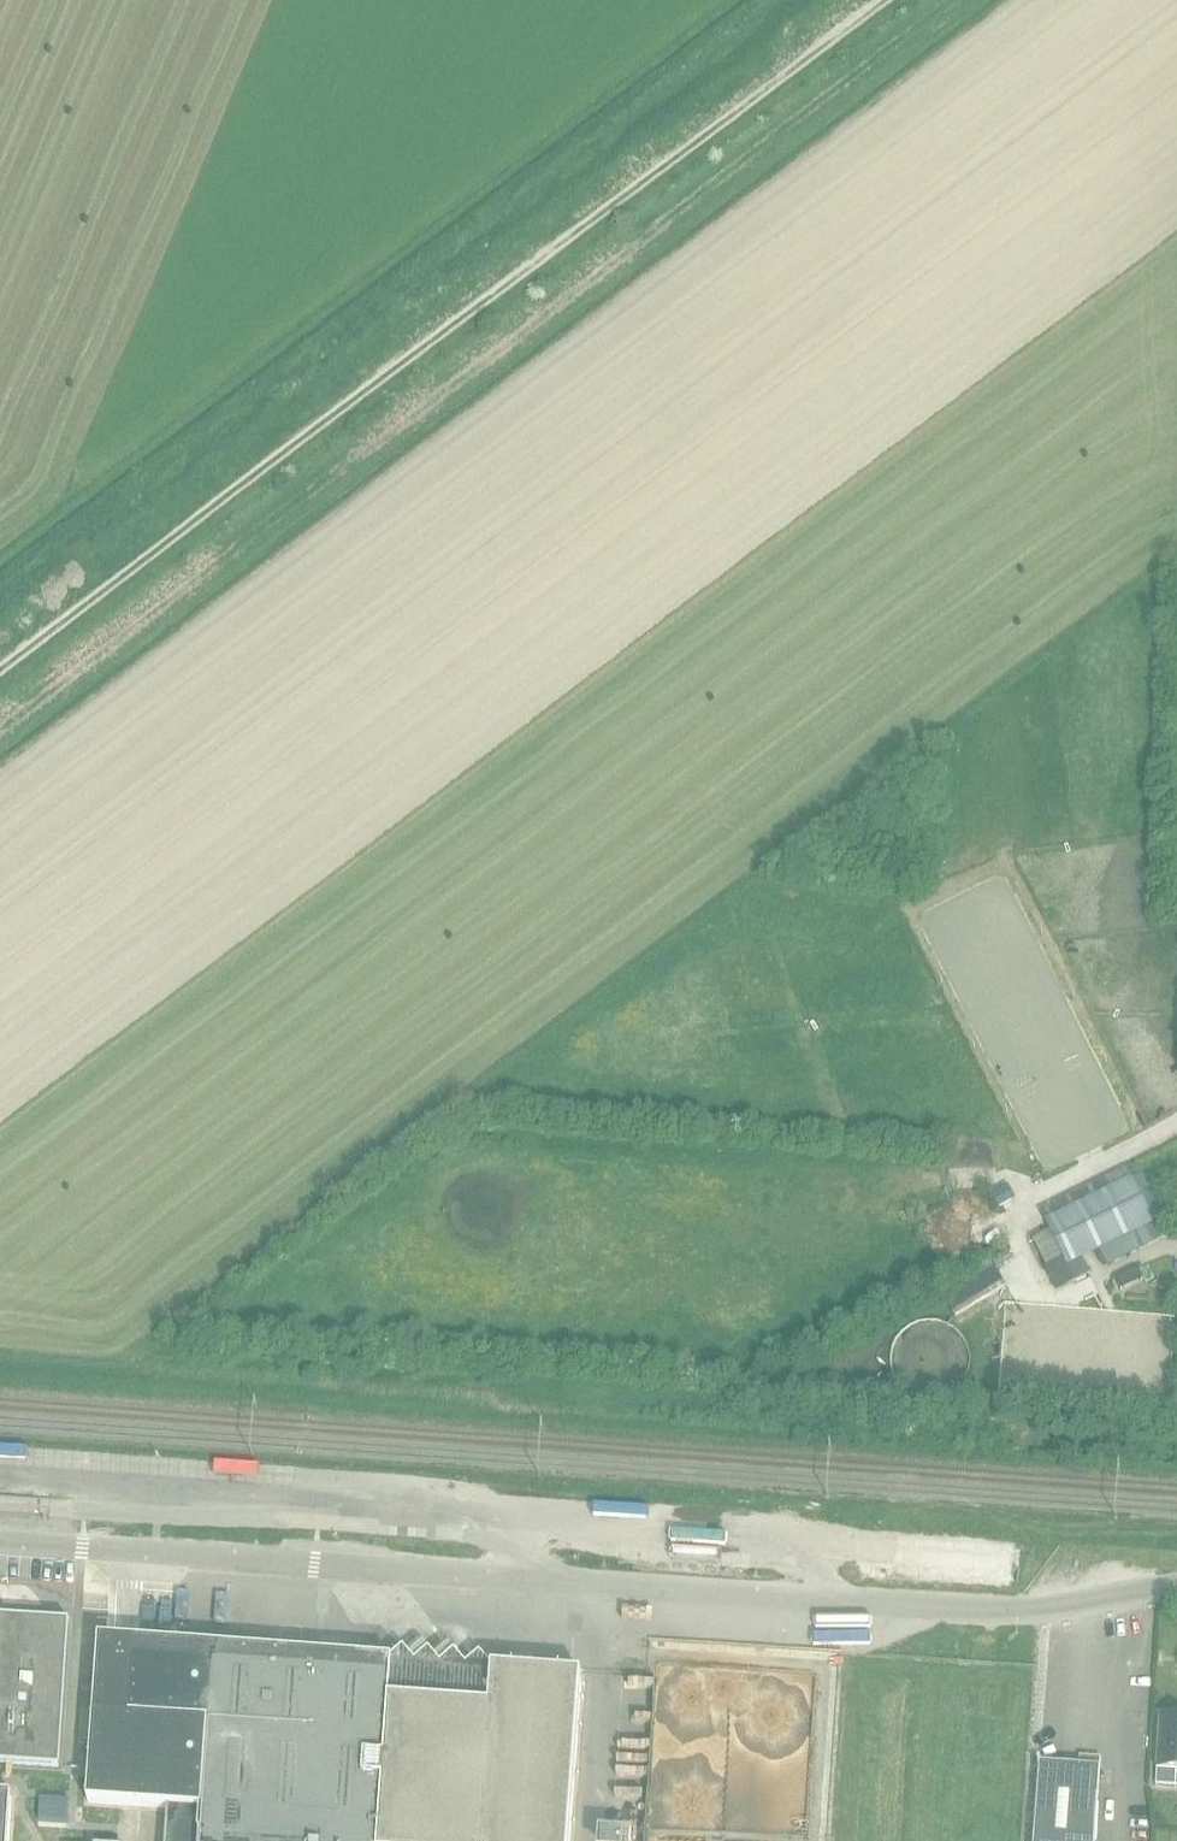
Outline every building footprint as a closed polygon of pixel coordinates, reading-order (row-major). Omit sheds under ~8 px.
[(1131,1179),(1046,1221),(1067,1264),(1152,1222),(1153,1221),(1132,1178),(1131,1179)] [(1010,1200),(1003,1187),(990,1193),(997,1207),(1010,1200)] [(62,1769),(70,1623),(0,1619),(0,1765),(62,1769)] [(581,1674),(531,1670),(514,1669),(491,1667),(480,1654),(466,1665),(454,1652),(440,1664),(428,1650),(415,1662),(403,1648),(389,1660),(214,1647),(99,1638),(88,1802),(169,1808),(167,1840),(568,1840),(581,1674)] [(515,1658),(514,1669),(531,1670),(531,1659),(515,1658)] [(1155,1785),(1176,1786),(1176,1716),(1160,1715),(1156,1768),(1155,1785)] [(1099,1768),(1100,1759),(1079,1758),(1078,1766),(1038,1763),(1032,1840),(1093,1840),(1099,1768)] [(13,1796),(0,1795),(0,1840),(11,1840),(13,1796)] [(633,1833),(607,1834),(608,1840),(633,1840),(633,1833)]
